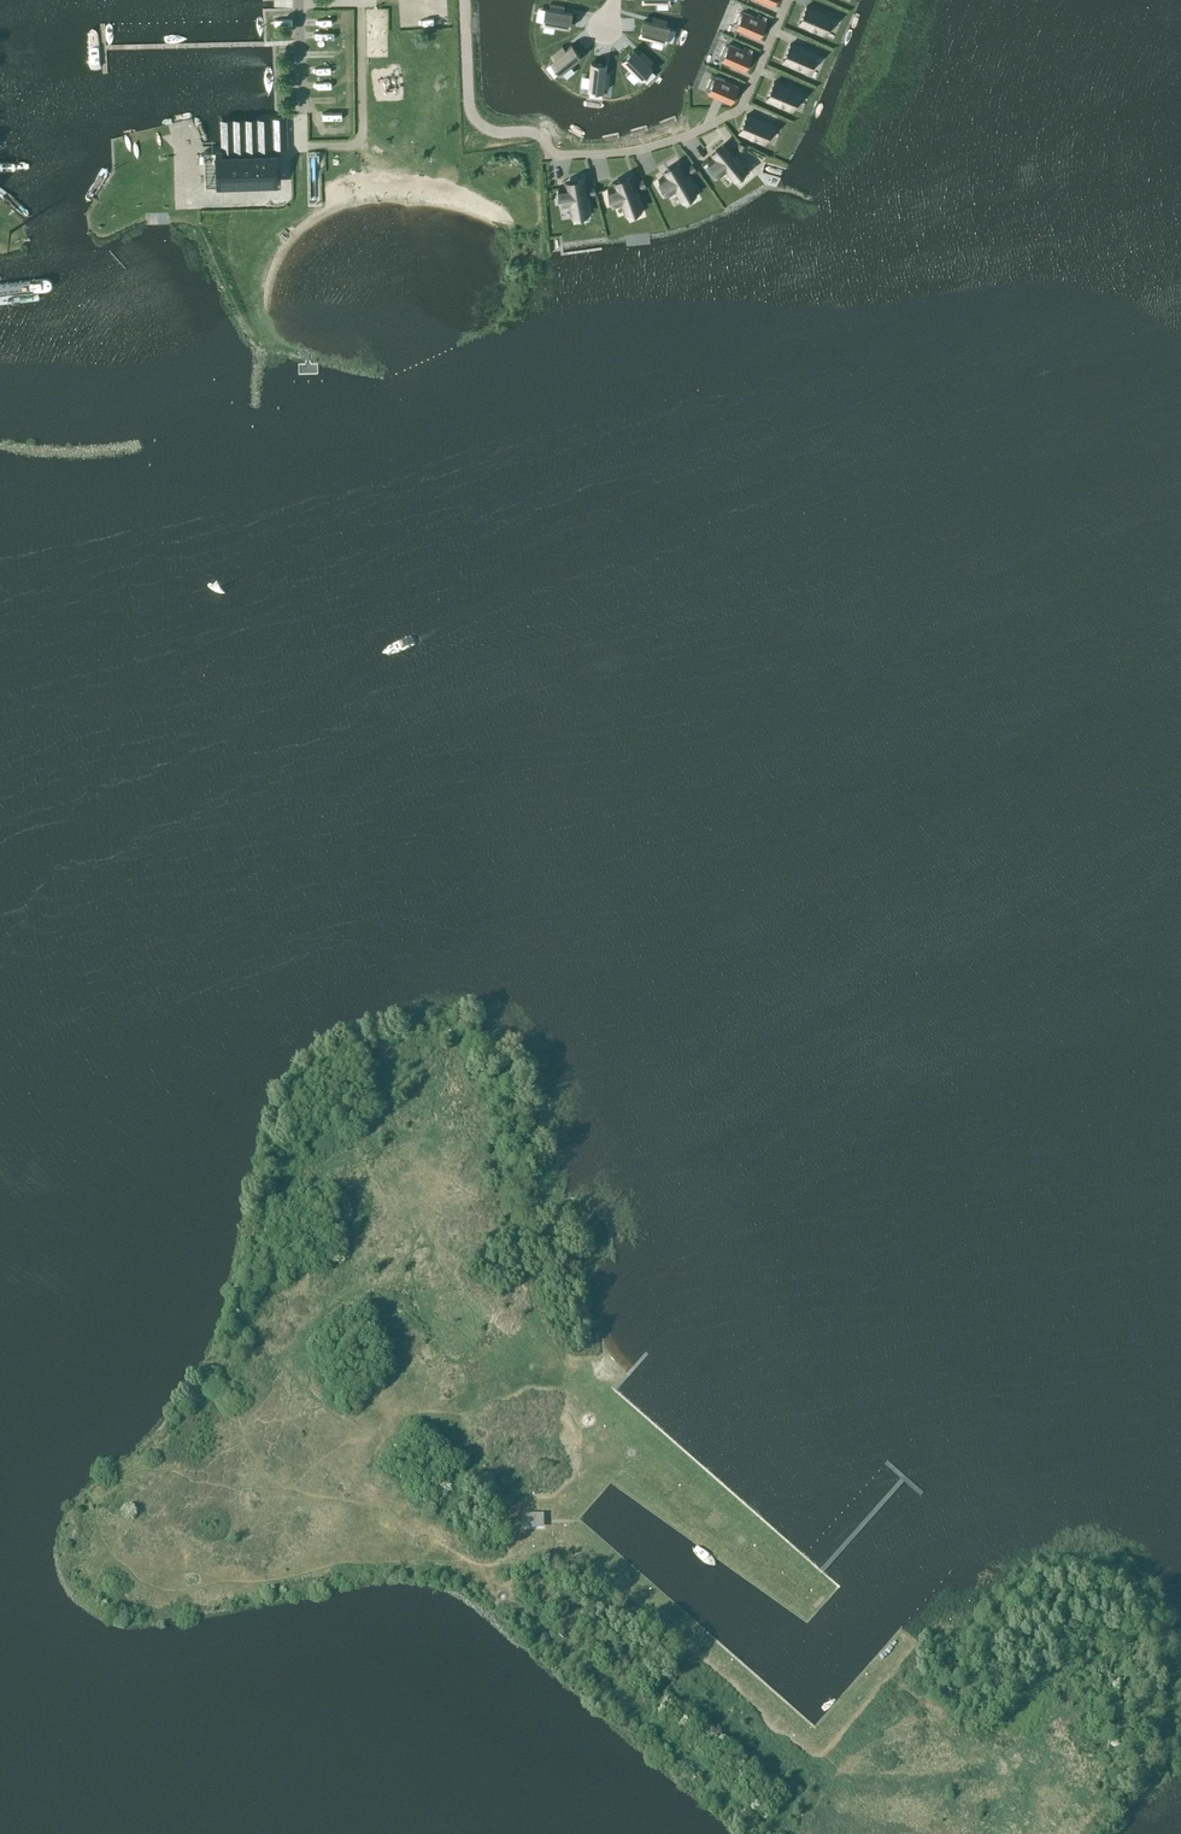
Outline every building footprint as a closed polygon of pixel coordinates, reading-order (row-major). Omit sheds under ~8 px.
[(546,7),(543,22),(545,22),(544,27),(554,28),(555,24),(568,26),(571,12),(563,10),(564,6),(550,3),(549,8),(546,7)] [(829,17),(830,17),(830,16),(807,5),(799,22),(823,33),(823,32),(822,32),(824,29),(829,31),(833,22),(828,20),(829,17)] [(759,37),(766,21),(743,11),(742,13),(740,13),(738,13),(734,22),(735,24),(737,25),(736,27),(759,37)] [(644,19),(640,33),(653,37),(652,42),(662,44),(663,40),(664,40),(668,26),(665,25),(666,21),(653,17),(652,22),(644,19)] [(745,70),(752,53),(729,43),(728,46),(726,45),(724,46),(720,55),(721,57),(723,58),(722,60),(745,70)] [(813,54),(814,53),(790,43),(783,60),(807,70),(807,69),(806,69),(808,66),(813,68),(817,59),(811,57),(813,54)] [(562,46),(551,54),(554,58),(551,60),(561,72),(562,71),(565,75),(573,68),(569,64),(580,56),(571,44),(565,49),(562,46)] [(633,49),(622,59),(632,69),(629,73),(636,80),(639,77),(640,77),(651,67),(648,65),(651,61),(642,52),(639,55),(633,49)] [(585,76),(584,86),(589,86),(589,87),(603,89),(603,85),(608,86),(609,73),(605,72),(606,64),(591,62),(590,76),(585,76)] [(712,78),(710,79),(706,87),(707,89),(709,90),(708,93),(731,102),(738,86),(715,76),(714,78),(712,78)] [(797,91),(774,81),(766,98),(790,108),(791,107),(790,107),(791,104),(796,106),(800,97),(795,95),(796,92),(797,92),(797,91)] [(317,93),(317,101),(332,102),(332,93),(317,93)] [(322,109),(322,116),(335,117),(335,109),(322,109)] [(770,125),(770,124),(746,114),(739,131),(763,141),(763,140),(764,137),(769,139),(773,130),(768,128),(769,125),(770,125)] [(274,154),(273,117),(256,118),(257,154),(222,155),(222,150),(204,150),(205,184),(277,182),(277,153),(274,154)] [(742,164),(722,140),(708,152),(709,154),(705,158),(716,172),(721,168),(728,176),(730,174),(733,178),(743,170),(739,166),(742,164)] [(692,187),(676,160),(660,170),(662,172),(656,175),(666,191),(671,188),(676,196),(679,195),(682,200),(692,193),(690,188),(692,187)] [(583,203),(585,202),(580,171),(562,174),(562,177),(556,178),(560,196),(566,195),(567,205),(570,205),(571,210),(583,208),(583,203)] [(639,203),(628,173),(611,180),(612,182),(606,185),(612,202),(618,200),(621,209),(624,208),(626,213),(638,209),(636,204),(639,203)]
